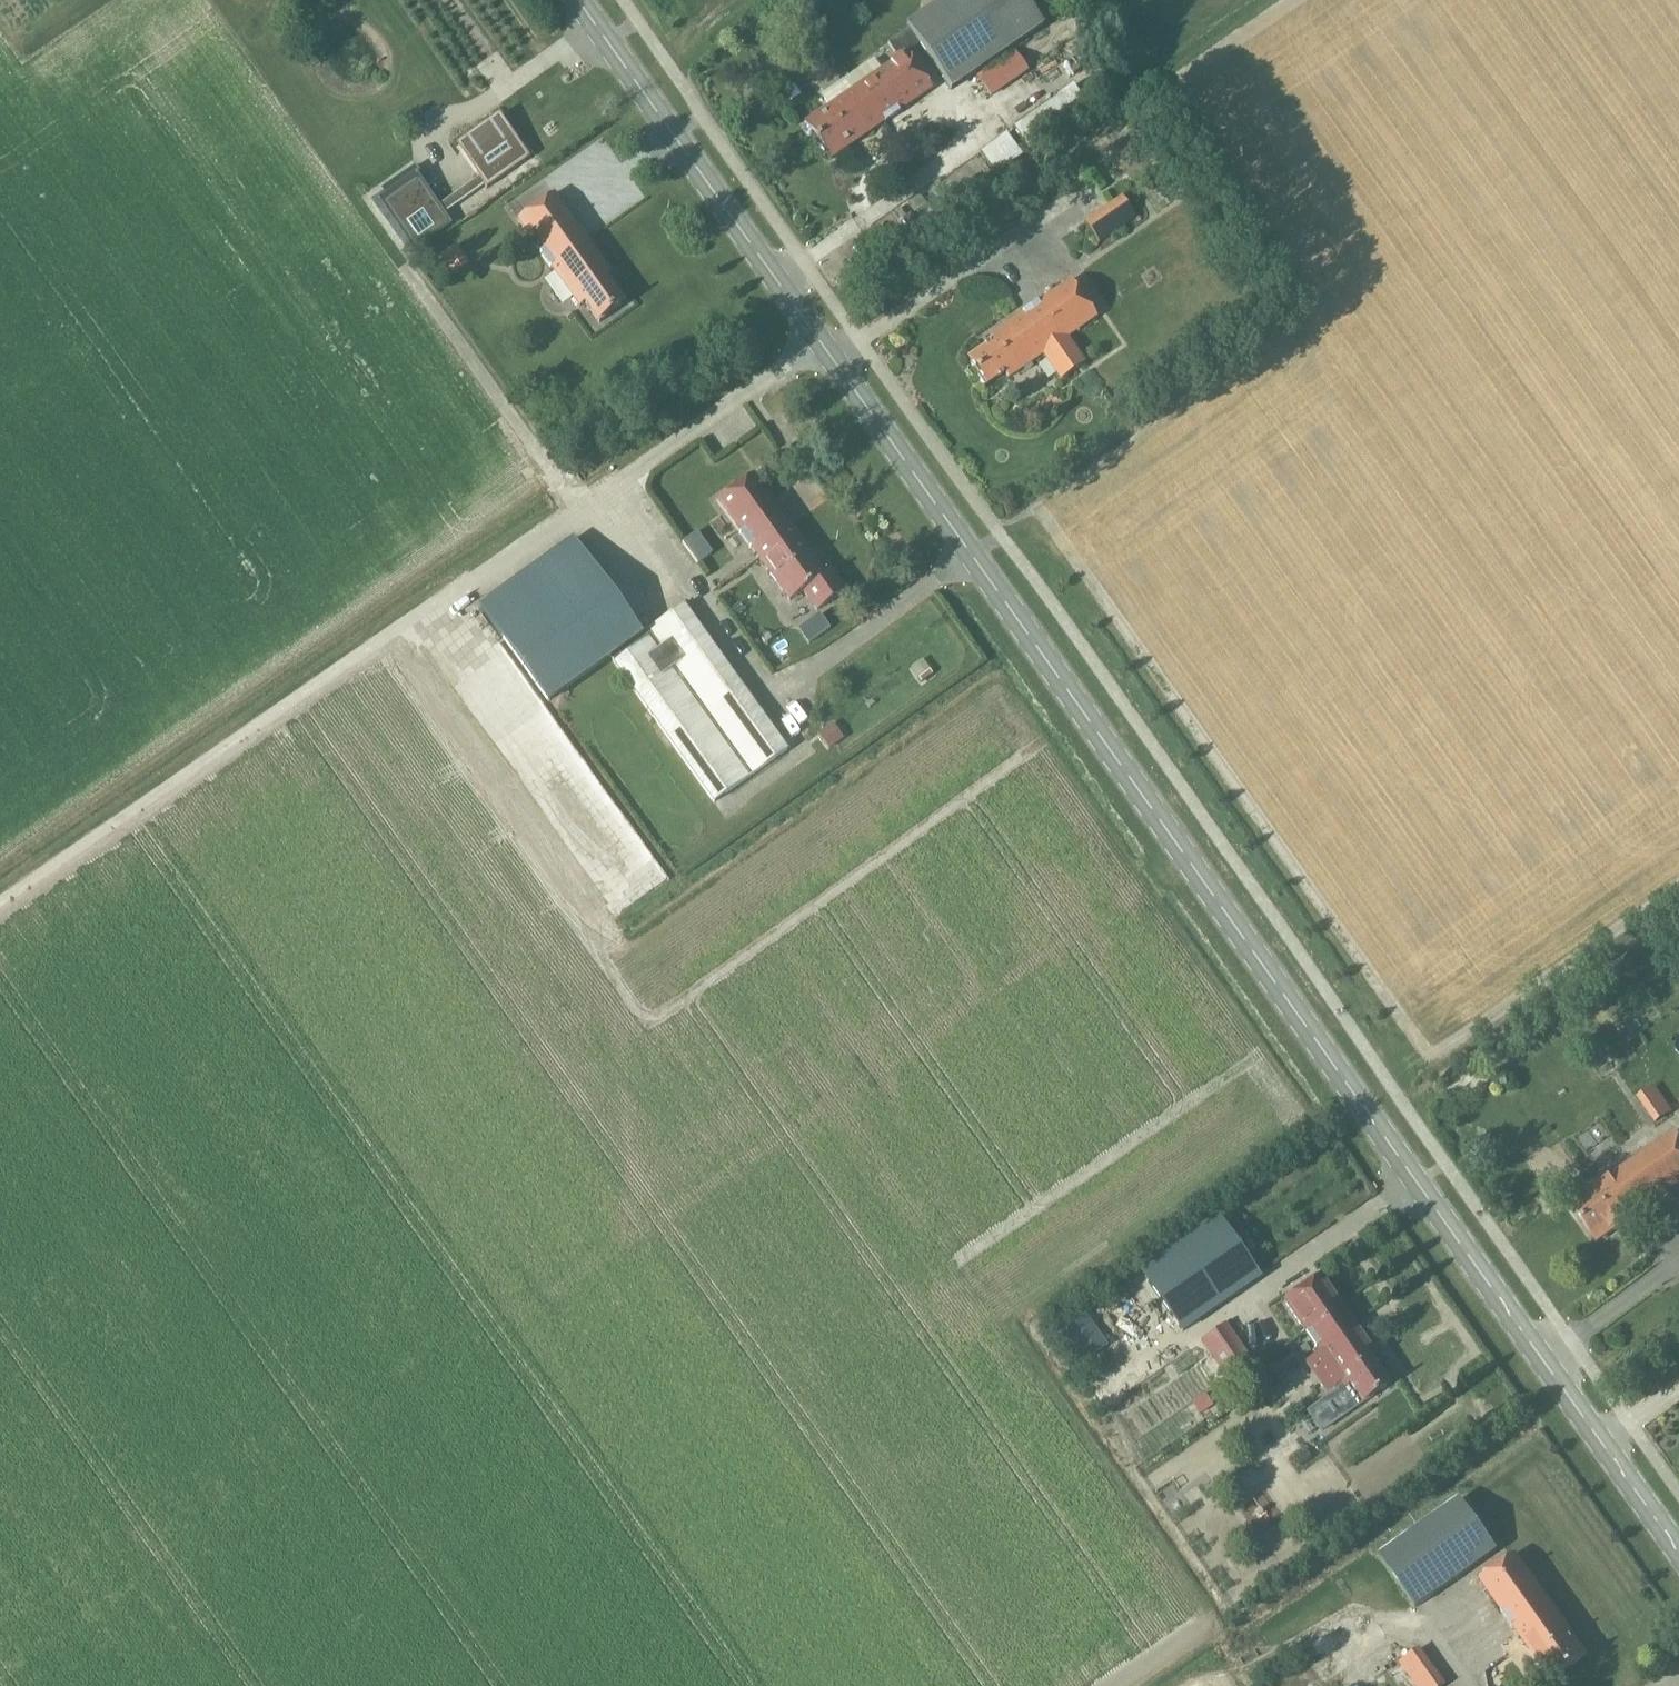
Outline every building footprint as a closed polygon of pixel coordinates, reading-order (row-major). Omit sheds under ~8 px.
[(1023,0),(943,0),(910,23),(953,86),(1041,26),(1023,0)] [(990,98),(1028,70),(1013,49),(975,76),(990,98)] [(934,85),(909,50),(807,120),(832,156),(934,85)] [(1047,138),(1077,117),(1060,94),(1012,128),(1028,151),(1047,138)] [(529,156),(519,142),(515,145),(512,141),(496,120),(461,146),(477,168),(473,170),(475,174),(437,202),(444,214),(484,185),(486,188),(529,156)] [(452,225),(413,168),(398,178),(405,187),(384,201),(417,249),(452,225)] [(597,321),(623,302),(605,277),(610,273),(553,192),(517,218),(579,306),(584,302),(597,321)] [(1097,243),(1135,217),(1121,195),(1083,221),(1097,243)] [(467,235),(436,256),(445,270),(476,250),(467,235)] [(1064,337),(1094,317),(1070,280),(988,335),(992,341),(966,358),(984,384),(1003,372),(1006,377),(1041,353),(1058,379),(1082,363),(1064,337)] [(584,458),(597,450),(591,440),(578,449),(584,458)] [(829,570),(824,574),(753,474),(716,499),(789,601),(803,591),(816,610),(844,590),(829,570)] [(643,636),(642,634),(574,540),(480,608),(548,703),(611,658),(643,636)] [(715,802),(788,749),(683,604),(642,634),(643,636),(611,658),(715,802)] [(1678,1183),(1678,1142),(1673,1133),(1570,1204),(1596,1240),(1678,1183)] [(1258,1278),(1213,1218),(1139,1273),(1184,1333),(1258,1278)] [(1322,1431),(1388,1384),(1370,1359),(1376,1354),(1318,1273),(1282,1299),(1344,1386),(1308,1412),(1322,1431)] [(1106,1346),(1081,1308),(1057,1324),(1082,1362),(1106,1346)] [(1247,1364),(1221,1329),(1203,1342),(1229,1377),(1247,1364)] [(1202,1382),(1183,1393),(1192,1409),(1211,1397),(1202,1382)] [(1415,1607),(1497,1550),(1460,1496),(1377,1554),(1415,1607)] [(1550,1680),(1586,1654),(1515,1552),(1478,1578),(1550,1680)] [(1399,1660),(1416,1685),(1443,1685),(1446,1684),(1419,1646),(1399,1660)]
